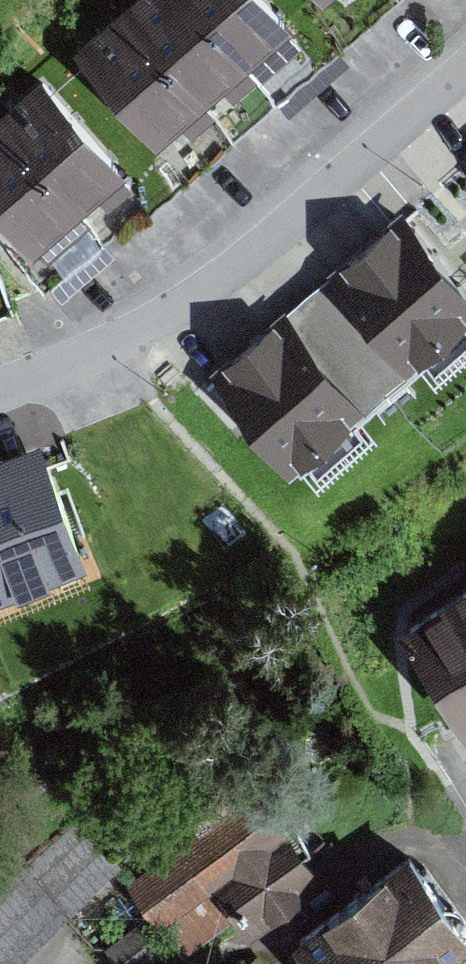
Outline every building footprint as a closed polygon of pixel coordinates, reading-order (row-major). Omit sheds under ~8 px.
[(277,0),(116,0),(72,38),(158,139),(296,22),(277,0)] [(42,75),(0,111),(0,208),(30,243),(120,166),(42,75)] [(405,218),(314,294),(381,380),(465,313),(465,297),(405,218)] [(14,308),(0,272),(0,313),(14,308)] [(381,380),(314,294),(207,377),(274,464),(381,380)] [(0,468),(0,584),(79,554),(41,453),(0,468)] [(465,720),(465,567),(395,617),(465,720)] [(261,803),(134,890),(185,963),(195,963),(315,882),(261,803)] [(0,878),(0,963),(32,963),(143,859),(92,806),(24,871),(16,863),(0,878)] [(406,862),(289,948),(301,963),(445,963),(465,948),(465,943),(406,862)]
